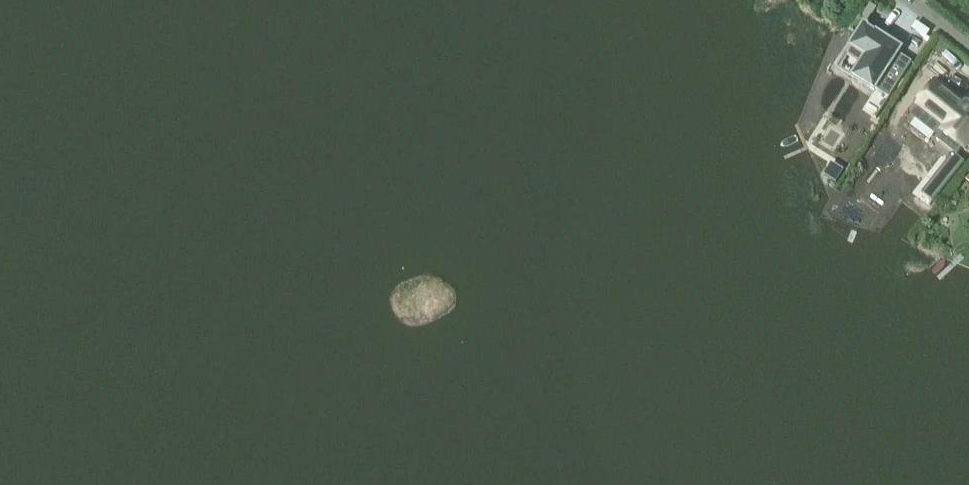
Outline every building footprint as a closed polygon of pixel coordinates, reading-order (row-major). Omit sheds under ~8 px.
[(898,54),(900,50),(864,28),(852,48),(867,58),(852,82),(873,95),(875,90),(890,99),(912,63),(898,54)] [(916,108),(944,130),(937,140),(957,156),(968,140),(968,106),(968,105),(967,105),(966,105),(964,106),(963,107),(962,107),(934,85),(916,108)] [(966,164),(954,154),(923,194),(934,204),(966,164)] [(830,163),(824,173),(833,179),(840,169),(830,163)]
